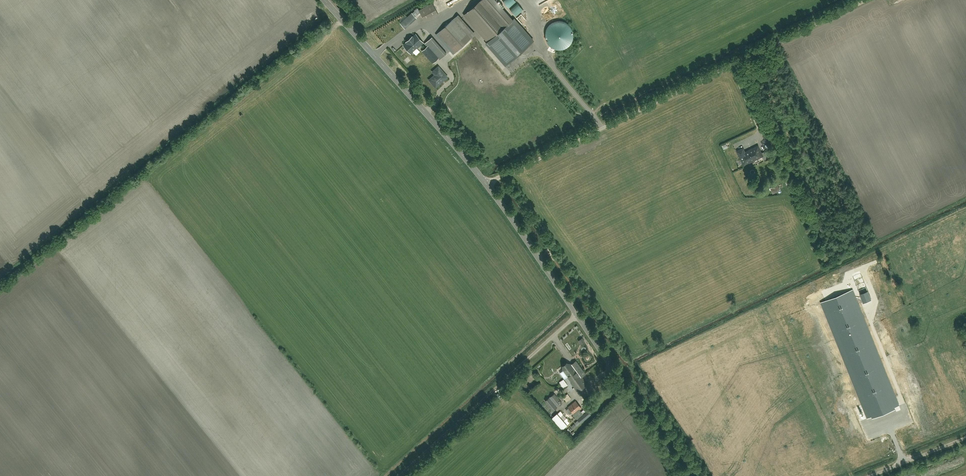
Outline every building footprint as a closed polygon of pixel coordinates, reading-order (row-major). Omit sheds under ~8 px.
[(478,6),(502,33),(515,20),(496,0),(484,0),(478,6)] [(421,11),(426,20),(439,14),(434,4),(421,11)] [(476,6),(464,16),(488,44),(499,35),(476,6)] [(401,23),(405,28),(416,17),(412,13),(401,23)] [(458,17),(439,34),(456,52),(474,35),(458,17)] [(573,36),(573,31),(572,27),(569,23),(565,20),(561,19),(556,19),(551,20),(548,24),(545,28),(544,32),(545,37),(547,41),(550,45),(555,47),(559,47),(564,46),(568,44),(571,40),(573,36)] [(413,57),(420,51),(432,64),(446,52),(426,29),(405,48),(413,57)] [(435,86),(447,77),(438,67),(433,71),(436,74),(430,80),(435,86)] [(744,164),(763,155),(758,146),(745,152),(743,148),(738,151),(744,164)] [(768,187),(771,193),(778,190),(776,184),(768,187)] [(899,405),(853,289),(821,302),(867,418),(871,416),(872,418),(895,409),(894,407),(899,405)] [(561,367),(579,390),(585,385),(579,377),(585,372),(573,357),(561,367)] [(543,402),(551,411),(561,403),(553,394),(543,402)] [(567,409),(572,415),(582,406),(576,400),(567,409)]
